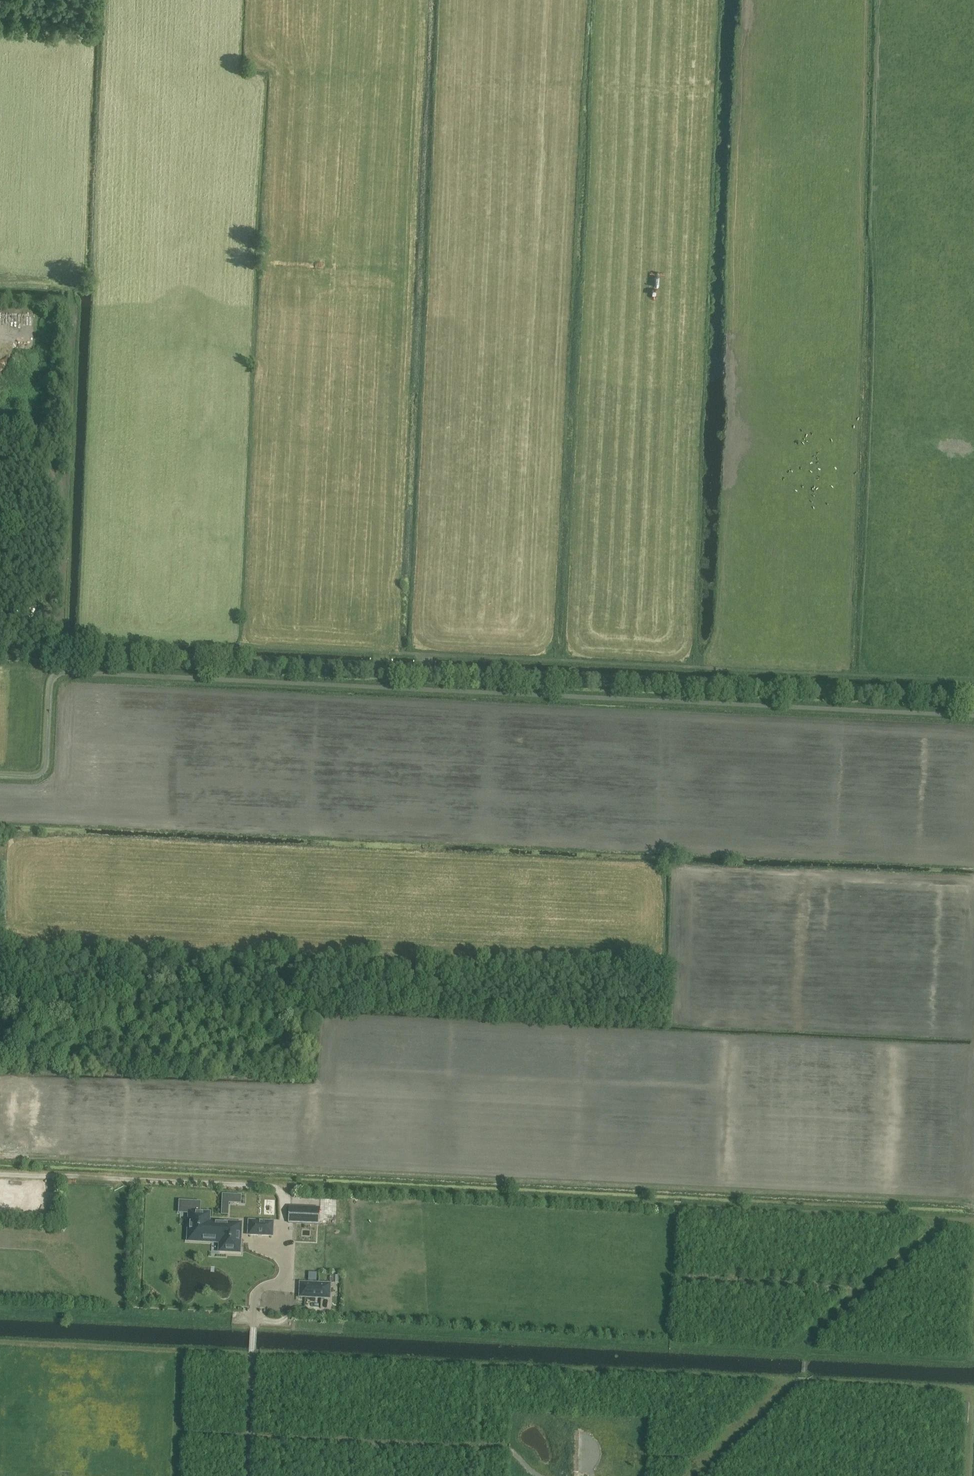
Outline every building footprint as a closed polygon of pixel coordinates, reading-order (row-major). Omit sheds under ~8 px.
[(289,1207),(287,1225),(319,1227),(321,1209),(289,1207)] [(220,1244),(220,1252),(240,1253),(241,1227),(209,1225),(209,1213),(189,1212),(188,1238),(188,1243),(220,1244)] [(272,1236),(273,1222),(249,1221),(248,1235),(272,1236)] [(329,1298),(330,1284),(300,1283),(300,1297),(329,1298)]
